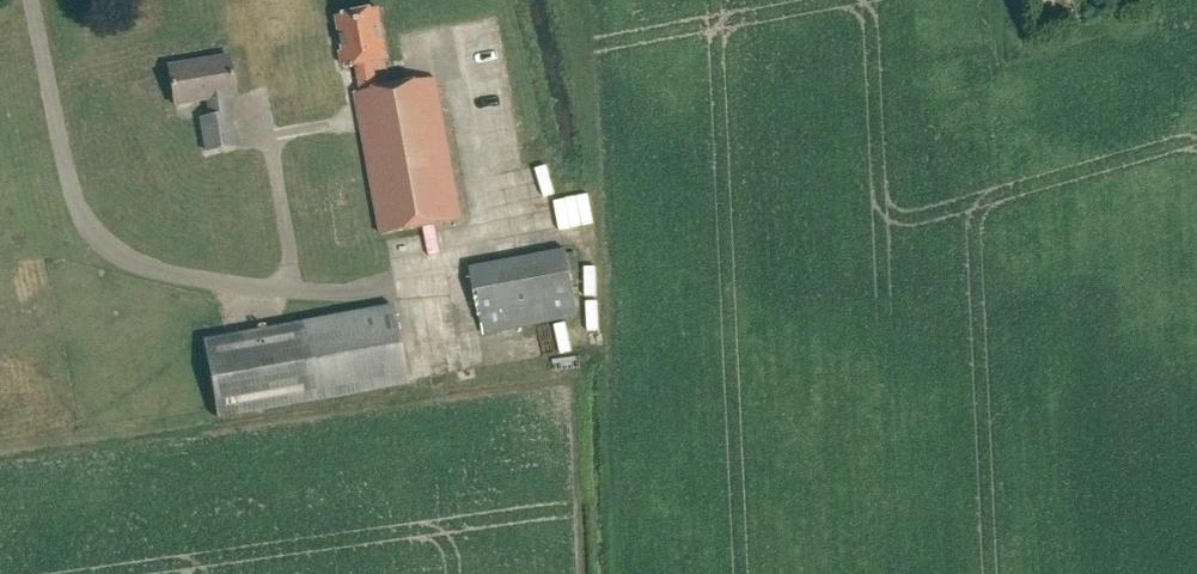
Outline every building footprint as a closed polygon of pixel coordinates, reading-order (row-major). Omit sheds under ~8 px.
[(389,70),(388,61),(390,61),(380,9),(338,17),(345,52),(341,52),(344,66),(347,65),(347,68),(358,68),(362,92),(355,94),(382,235),(463,220),(437,79),(379,89),(376,72),(389,70)] [(235,146),(227,97),(237,96),(230,57),(169,67),(175,106),(208,100),(210,117),(199,119),(204,151),(235,146)] [(557,227),(593,222),(589,193),(553,198),(557,227)] [(484,332),(579,313),(567,250),(472,268),(484,332)] [(217,419),(309,402),(407,385),(393,306),(203,341),(217,419)]
